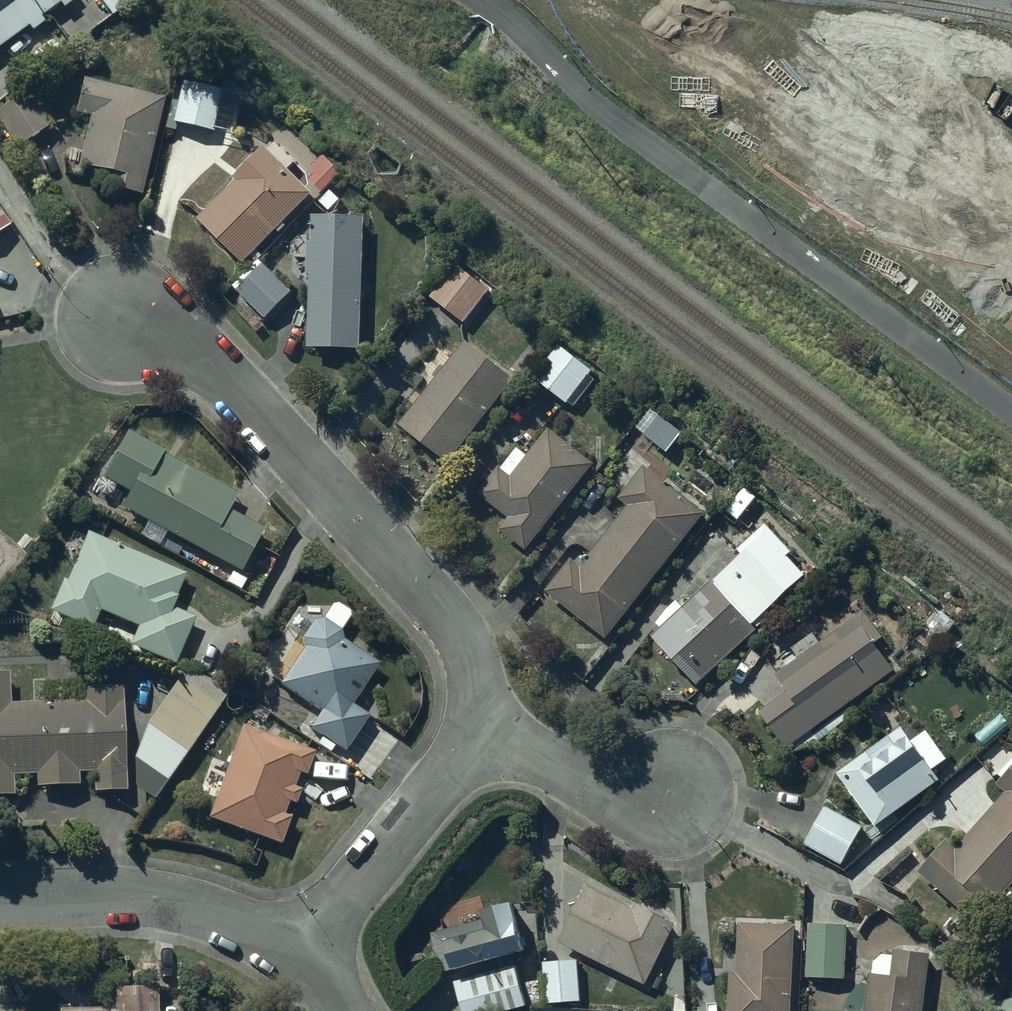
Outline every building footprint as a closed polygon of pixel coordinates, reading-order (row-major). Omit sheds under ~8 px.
[(45,16),(42,12),(58,0),(0,0),(0,41),(29,20),(33,25),(45,16)] [(167,93),(85,74),(77,108),(91,111),(79,160),(108,167),(105,180),(144,190),(167,93)] [(224,86),(184,75),(172,117),(213,128),(224,86)] [(0,104),(0,117),(18,144),(53,121),(29,85),(0,104)] [(239,174),(200,213),(245,258),(315,188),(267,140),(236,171),(239,174)] [(344,168),(326,149),(311,164),(315,168),(311,173),(325,187),(344,168)] [(11,219),(0,202),(0,226),(11,219)] [(315,207),(314,235),(310,234),(309,269),(313,269),(311,341),(364,342),(368,209),(315,207)] [(294,286),(265,258),(238,285),(268,313),(294,286)] [(492,286),(458,258),(431,289),(465,318),(492,286)] [(516,373),(467,335),(402,419),(451,457),(516,373)] [(600,369),(560,338),(534,372),(575,403),(600,369)] [(661,409),(645,429),(667,447),(683,427),(661,409)] [(528,450),(518,443),(502,464),(498,461),(478,488),(509,511),(500,523),(528,545),(595,458),(549,423),(528,450)] [(236,499),(128,439),(106,479),(132,493),(124,508),(242,573),(265,532),(229,512),(236,499)] [(644,460),(620,491),(629,498),(580,560),(572,553),(547,585),(609,633),(705,508),(644,460)] [(714,575),(758,625),(752,618),(807,569),(789,549),(793,545),(768,517),(739,544),(743,549),(714,575)] [(181,580),(91,540),(70,588),(65,586),(54,611),(92,627),(99,609),(143,628),(135,645),(174,662),(191,625),(166,614),(181,580)] [(758,625),(714,575),(653,629),(698,679),(758,625)] [(351,615),(336,606),(325,623),(316,624),(305,638),(308,652),(285,685),(327,713),(314,732),(347,754),(371,719),(353,707),(379,668),(344,644),(340,632),(351,615)] [(787,686),(761,705),(788,742),(896,665),(876,637),(883,632),(864,606),(776,670),(787,686)] [(189,661),(149,718),(135,752),(136,781),(155,794),(229,690),(189,661)] [(0,679),(0,795),(11,795),(10,775),(41,774),(41,788),(77,786),(77,773),(96,772),(97,795),(128,793),(123,692),(88,694),(89,707),(9,711),(8,679),(0,679)] [(941,774),(934,764),(948,754),(927,725),(913,735),(903,720),(837,767),(876,820),(941,774)] [(315,753),(243,728),(209,823),(281,848),(290,822),(283,819),(289,803),(296,806),(300,796),(292,793),(299,774),(306,777),(315,753)] [(1011,878),(1011,763),(998,778),(1007,786),(957,841),(948,834),(919,866),(977,917),(1011,878)] [(864,820),(826,800),(805,839),(843,859),(864,820)] [(634,904),(587,881),(559,937),(646,979),(676,919),(637,900),(634,904)] [(527,942),(513,892),(484,900),(487,912),(433,928),(443,965),(527,942)] [(739,929),(737,967),(730,967),(729,1010),(791,1010),(792,987),(796,987),(799,930),(795,929),(795,919),(739,916),(739,917),(736,917),(735,929),(739,929)] [(847,919),(809,917),(807,972),(845,973),(847,919)] [(872,955),(866,1006),(850,1004),(849,1010),(924,1010),(931,948),(896,944),(895,949),(883,947),(872,955)] [(578,956),(544,958),(546,998),(581,996),(578,956)] [(455,975),(465,1010),(487,1010),(528,1000),(516,958),(455,975)] [(159,982),(117,982),(117,1004),(62,1004),(62,1010),(159,1010),(159,982)] [(984,1003),(987,1010),(1011,1010),(1011,993),(984,1003)]
